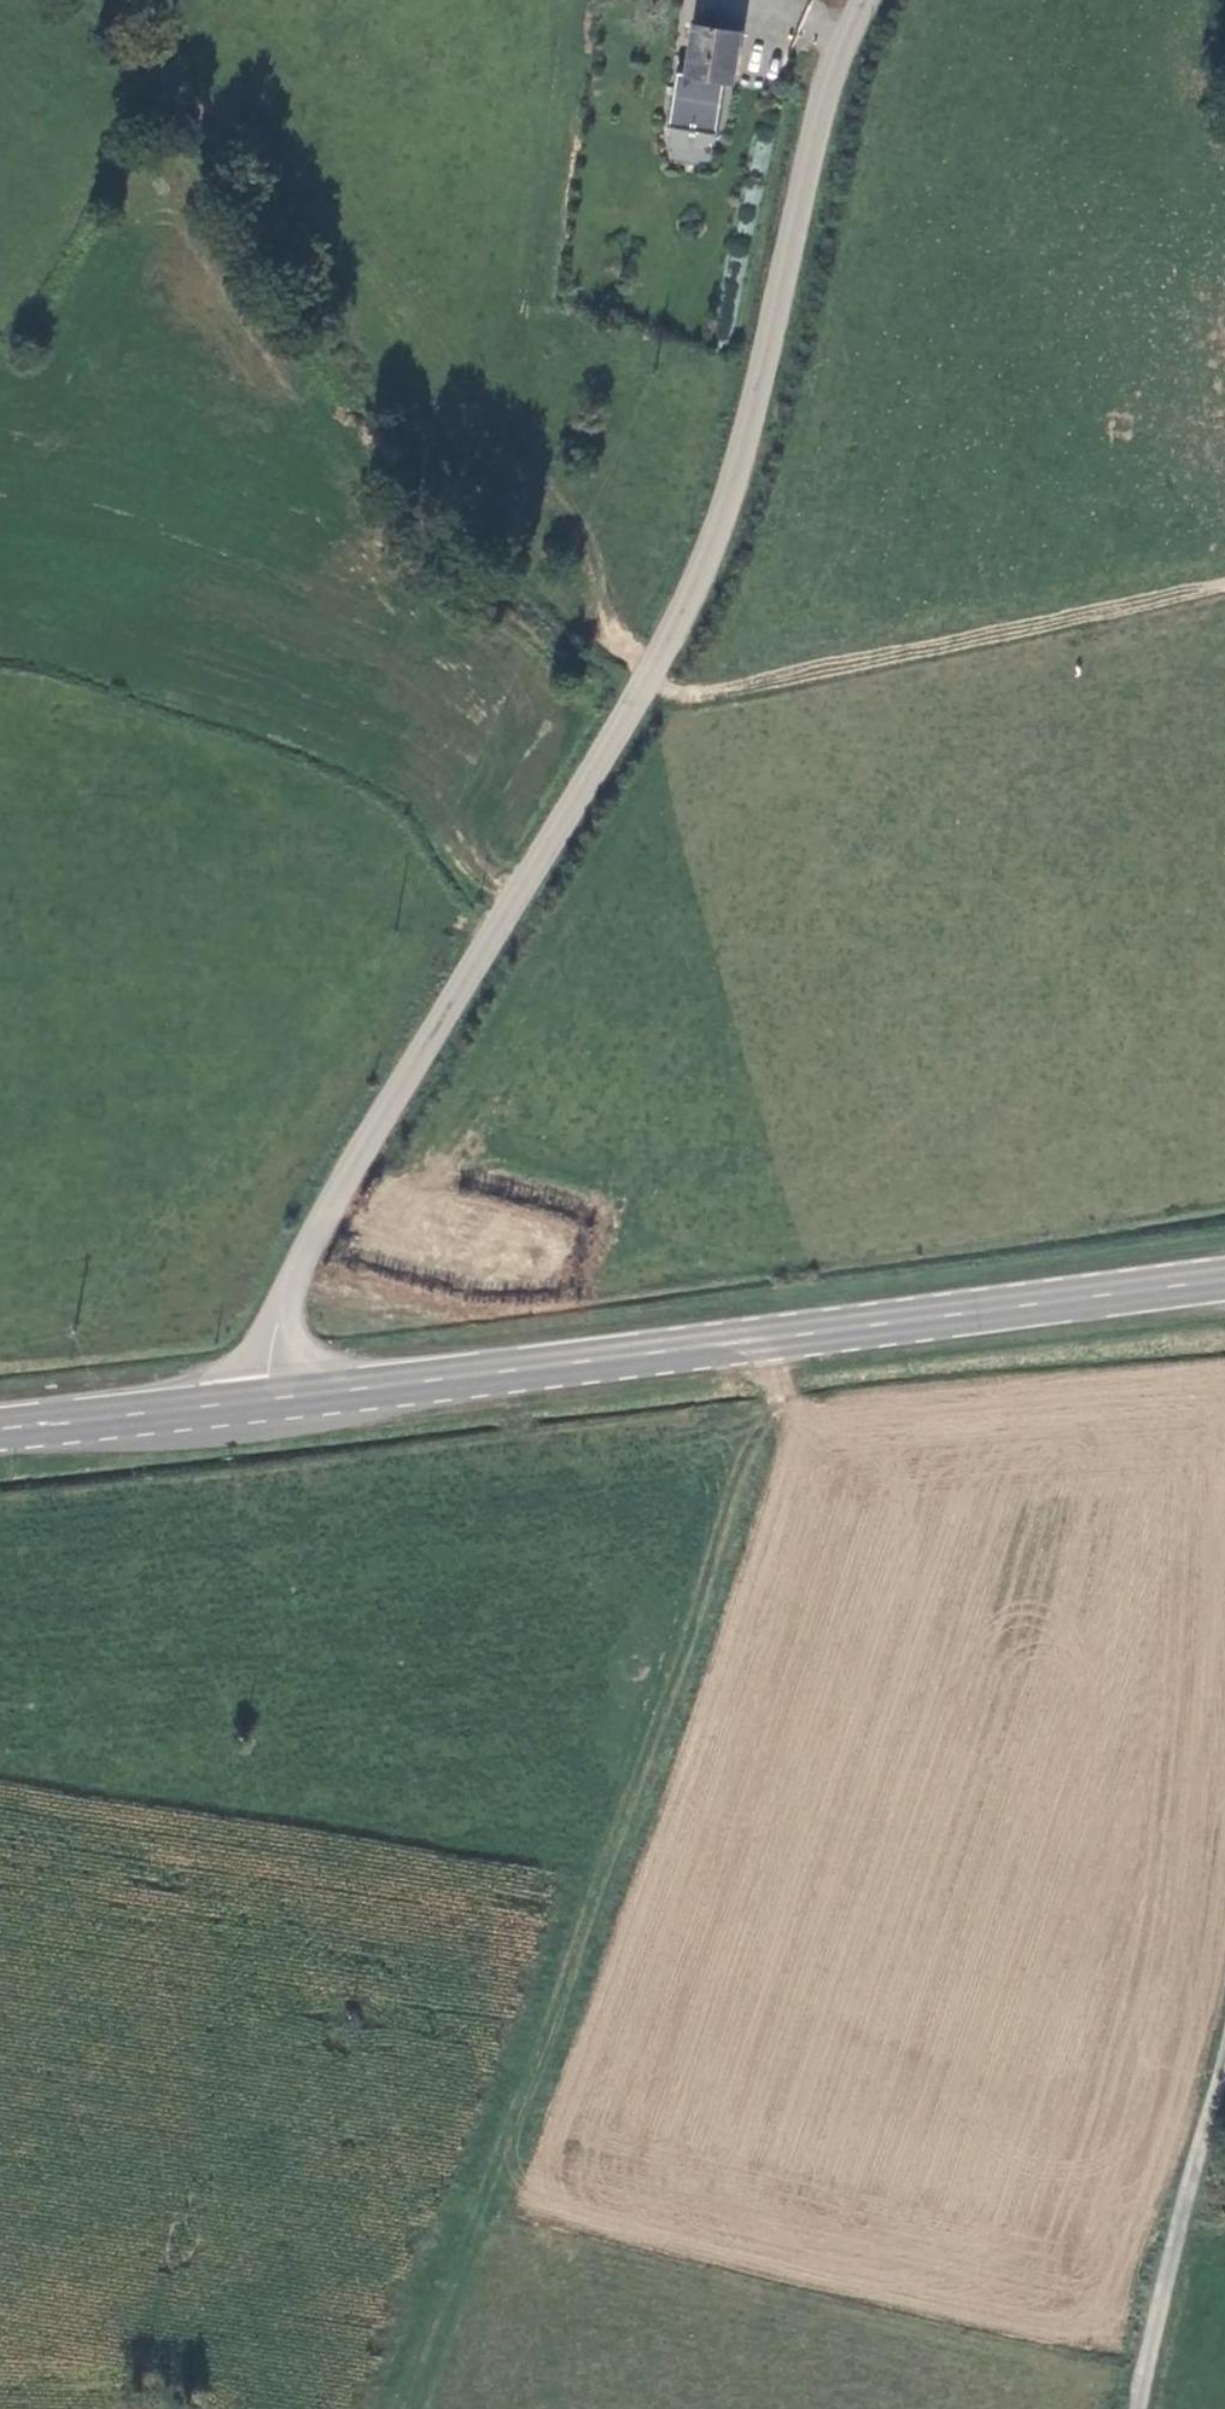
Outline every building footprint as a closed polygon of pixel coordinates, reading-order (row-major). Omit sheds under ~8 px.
[(686,81),(735,87),(743,30),(694,25),(686,81)]
